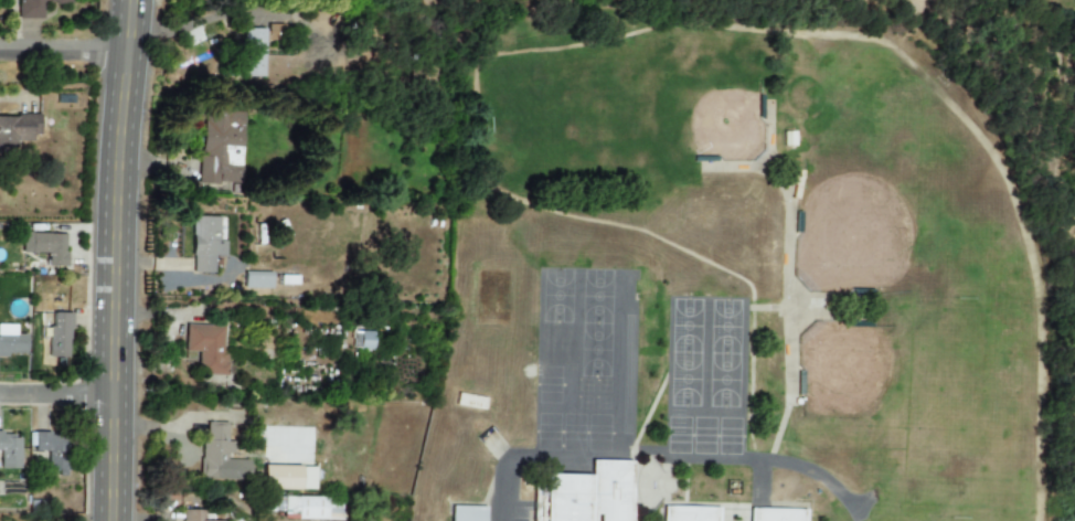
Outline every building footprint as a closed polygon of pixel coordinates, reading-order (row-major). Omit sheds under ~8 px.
[(70,0),(18,0),(18,19),(42,19),(42,4),(70,4),(70,0)] [(282,25),(265,25),(265,41),(282,41),(282,25)] [(263,77),(264,29),(243,29),(241,77),(263,77)] [(243,111),(202,109),(198,191),(229,192),(230,183),(239,183),(243,111)] [(15,148),(15,139),(39,140),(39,116),(0,116),(0,148),(15,148)] [(213,273),(213,257),(225,257),(225,240),(218,240),(218,217),(192,217),(192,273),(213,273)] [(64,267),(65,234),(22,233),(21,253),(47,254),(47,267),(64,267)] [(243,288),(271,289),(271,273),(244,272),(243,288)] [(69,358),(70,313),(50,313),(49,357),(69,358)] [(223,326),(185,325),(184,352),(198,352),(197,376),(232,377),(232,363),(227,363),(227,352),(222,351),(223,326)] [(372,350),(372,332),(353,331),(353,349),(372,350)] [(0,336),(0,357),(26,356),(25,335),(0,336)] [(199,479),(247,480),(248,459),(232,458),(232,442),(225,442),(225,423),(201,423),(199,479)] [(45,470),(54,470),(54,476),(64,476),(65,433),(29,433),(29,451),(45,451),(45,470)] [(17,469),(18,434),(0,434),(0,468),(17,469)] [(589,474),(544,472),(531,472),(531,520),(629,520),(630,459),(589,459),(589,474)] [(300,466),(262,465),(262,490),(299,491),(300,466)] [(339,520),(339,498),(268,497),(268,512),(295,512),(295,520),(339,520)] [(808,503),(745,502),(745,520),(808,520),(808,503)] [(485,507),(451,506),(451,520),(484,520),(485,507)] [(719,506),(664,506),(664,520),(718,520),(719,506)] [(198,510),(180,510),(179,520),(198,520),(198,510)]
